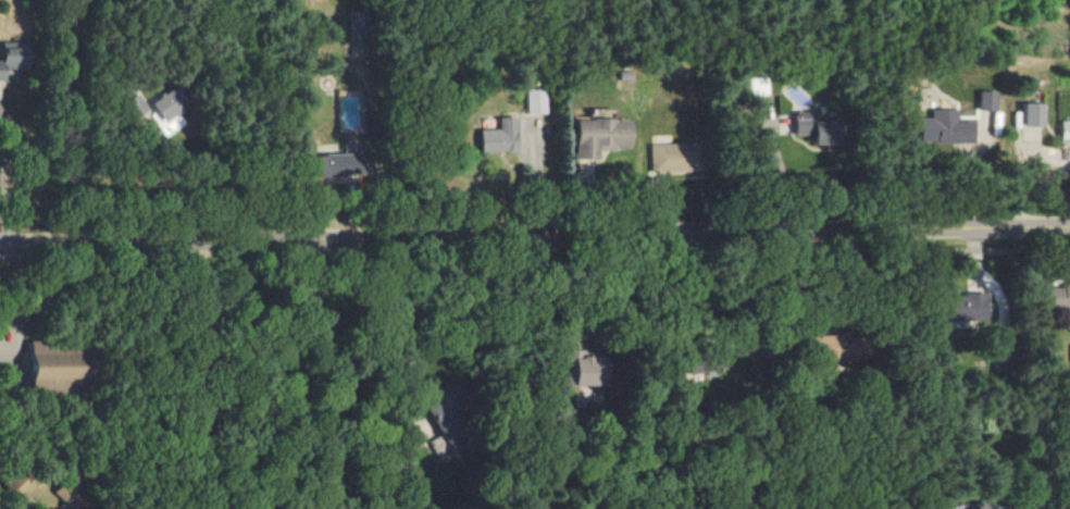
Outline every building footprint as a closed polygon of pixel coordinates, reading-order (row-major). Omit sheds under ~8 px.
[(5,81),(5,66),(14,66),(15,43),(1,42),(0,61),(0,81),(5,81)] [(528,114),(545,113),(544,89),(527,90),(528,114)] [(993,92),(975,91),(974,111),(992,112),(993,92)] [(123,105),(159,143),(178,125),(172,119),(181,111),(163,92),(148,106),(136,94),(123,105)] [(1042,126),(1041,103),(1015,104),(1016,127),(1042,126)] [(814,146),(839,144),(836,118),(825,119),(824,111),(794,113),(797,137),(813,135),(814,146)] [(480,151),(520,152),(520,118),(500,117),(500,129),(480,129),(480,151)] [(599,160),(599,147),(633,147),(633,120),(574,119),(574,159),(599,160)] [(1056,120),(1056,142),(1069,143),(1069,120),(1056,120)] [(304,157),(305,170),(315,169),(316,177),(367,173),(364,138),(343,140),(344,154),(304,157)] [(650,172),(694,171),(693,143),(649,144),(650,172)] [(341,216),(311,214),(310,241),(340,243),(341,216)] [(1046,286),(1046,309),(1069,310),(1069,286),(1046,286)] [(982,295),(934,296),(935,323),(982,322),(982,295)] [(31,370),(27,388),(45,392),(73,390),(77,369),(75,348),(60,344),(57,345),(38,340),(28,341),(31,370)] [(572,359),(573,386),(599,385),(598,358),(572,359)]
